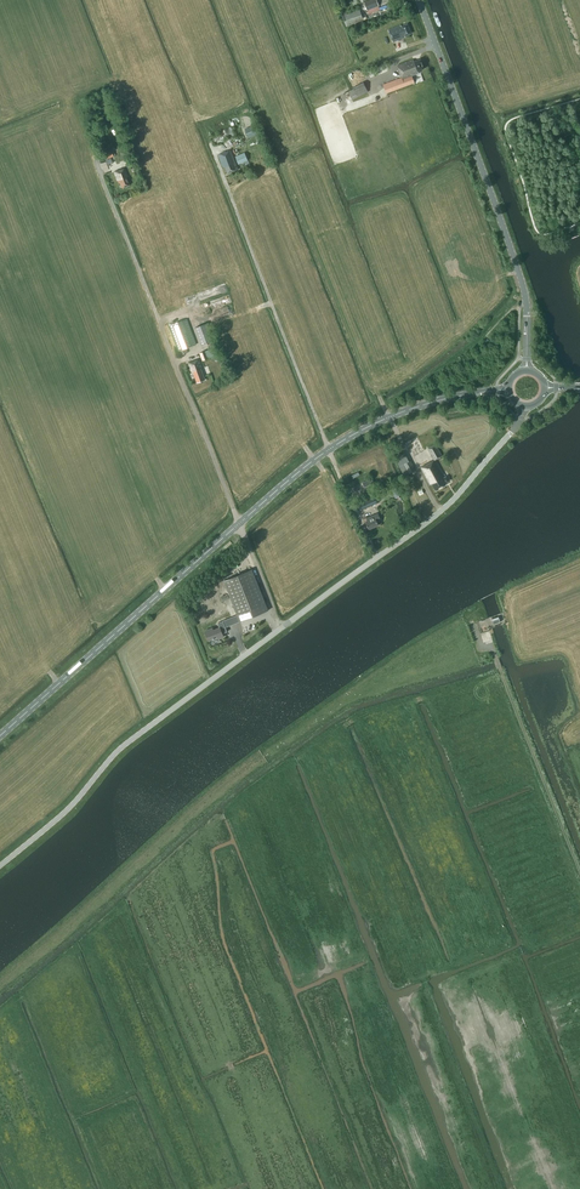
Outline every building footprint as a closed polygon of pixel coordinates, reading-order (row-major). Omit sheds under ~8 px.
[(377,0),(370,0),(364,2),(367,10),(379,6),(377,0)] [(346,26),(364,20),(360,9),(342,16),(346,26)] [(408,24),(401,26),(401,25),(388,30),(393,42),(405,37),(405,36),(411,33),(408,24)] [(402,77),(384,84),(387,93),(414,82),(412,75),(418,73),(418,71),(424,68),(421,59),(414,61),(413,59),(397,65),(402,77)] [(353,87),(354,89),(349,91),(353,99),(368,92),(364,82),(353,87)] [(246,131),(249,138),(258,134),(254,125),(248,127),(249,129),(246,131)] [(223,142),(235,137),(231,127),(219,132),(223,142)] [(98,132),(100,142),(106,140),(104,131),(98,132)] [(221,143),(219,136),(213,139),(215,145),(221,143)] [(231,150),(218,154),(223,167),(225,166),(228,173),(239,169),(236,162),(235,163),(235,162),(235,161),(231,150)] [(107,165),(110,163),(108,158),(113,156),(111,152),(103,155),(107,165)] [(236,159),(238,164),(243,162),(248,160),(245,153),(240,155),(239,154),(235,156),(236,159)] [(126,177),(128,176),(124,168),(114,172),(117,180),(119,180),(122,188),(129,185),(126,177)] [(187,319),(170,325),(181,355),(188,352),(186,348),(196,344),(187,319)] [(202,344),(213,340),(207,323),(195,327),(202,344)] [(210,349),(200,353),(203,360),(213,357),(219,354),(216,347),(210,349)] [(201,368),(202,367),(199,359),(189,363),(192,371),(193,371),(197,382),(205,379),(201,368)] [(436,444),(427,448),(434,460),(420,467),(430,485),(432,484),(436,490),(446,484),(445,483),(449,481),(446,476),(445,477),(436,459),(442,456),(436,444)] [(405,476),(416,470),(411,460),(409,461),(404,452),(395,457),(405,476)] [(362,482),(365,487),(374,482),(372,478),(362,482)] [(362,510),(379,502),(376,495),(359,503),(362,510)] [(378,525),(377,521),(380,520),(381,520),(378,513),(370,516),(370,517),(367,518),(367,517),(368,521),(366,522),(369,529),(378,525)] [(252,569),(224,580),(240,621),(269,610),(252,569)] [(205,630),(209,640),(218,636),(219,638),(224,636),(222,633),(224,632),(227,631),(223,621),(218,623),(220,627),(211,630),(210,628),(205,630)]
